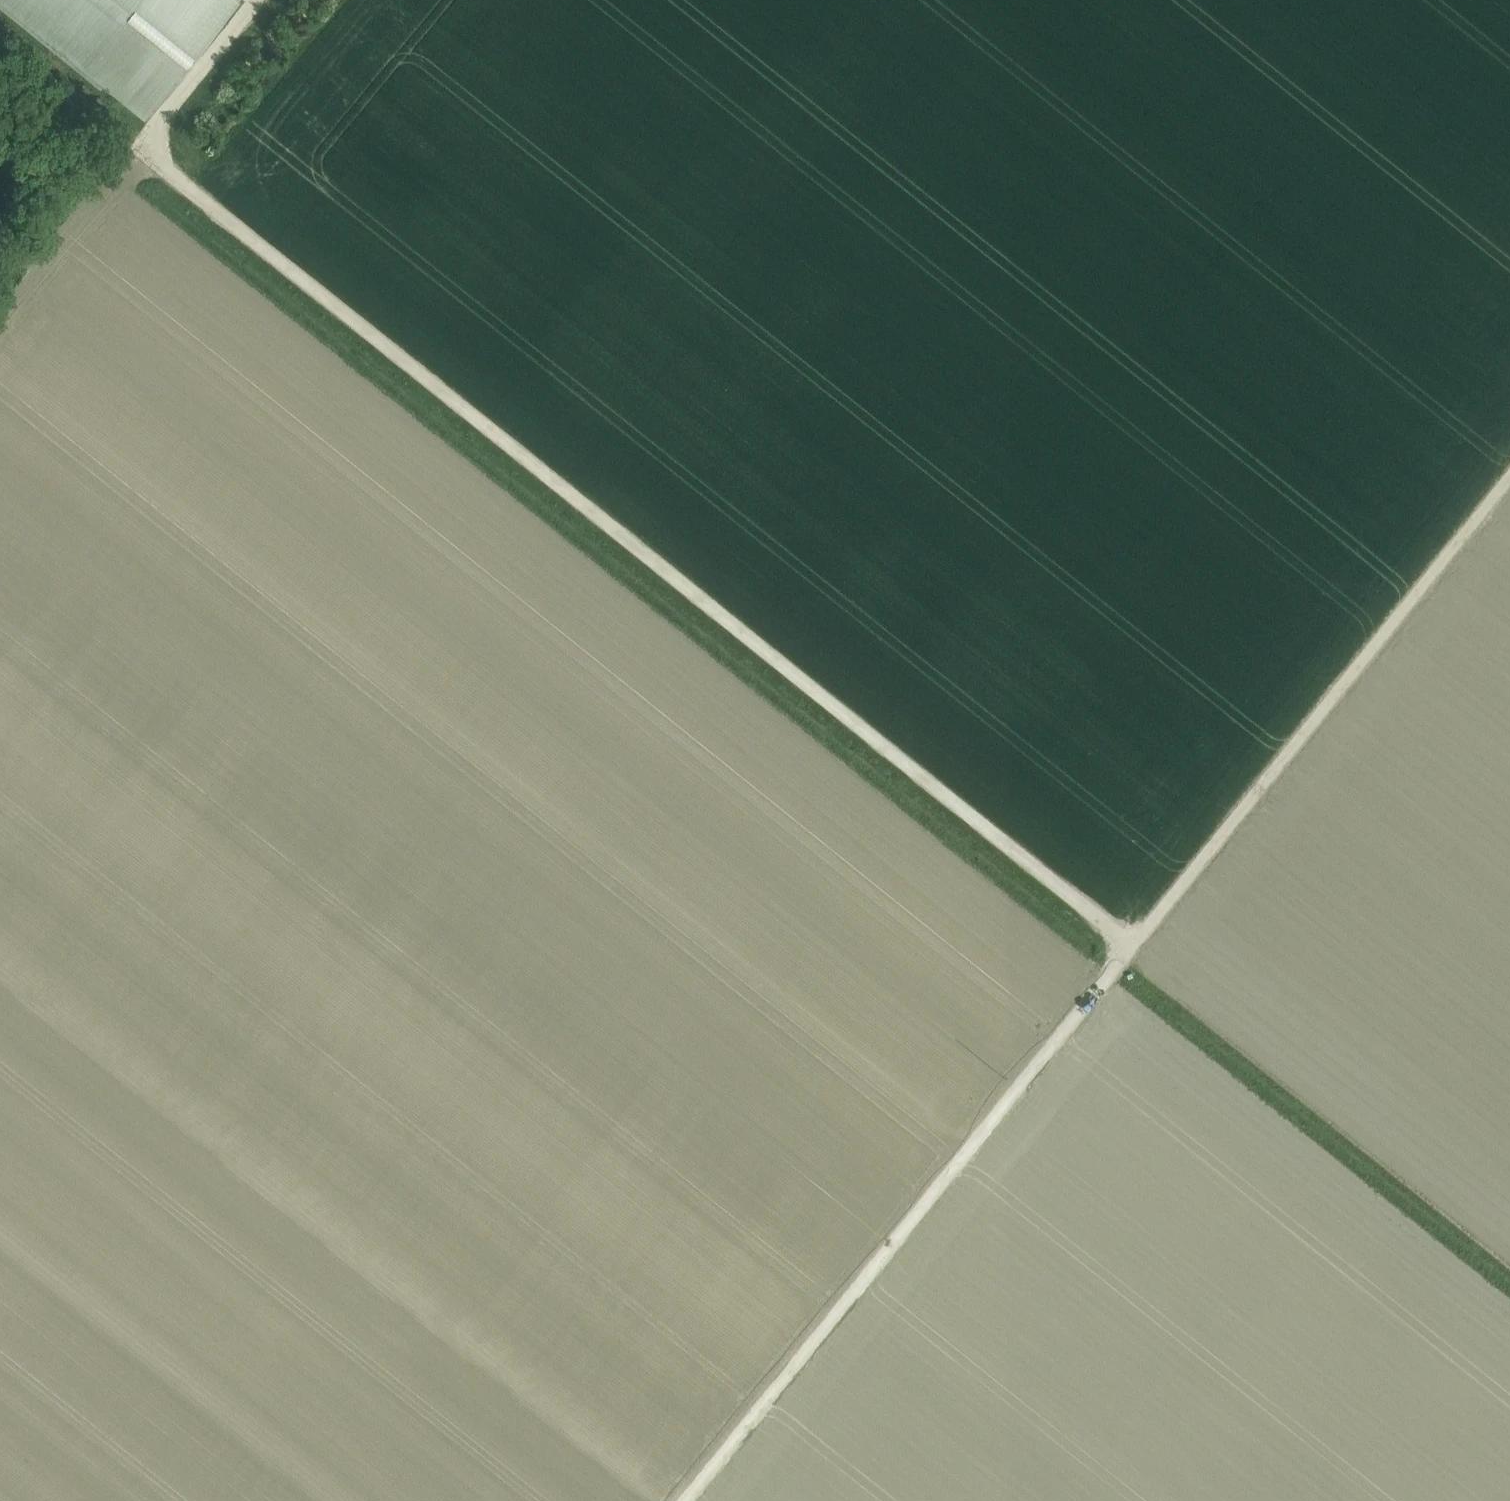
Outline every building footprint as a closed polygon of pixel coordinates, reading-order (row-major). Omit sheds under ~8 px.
[(139,116),(233,0),(0,0),(0,3),(139,116)]
